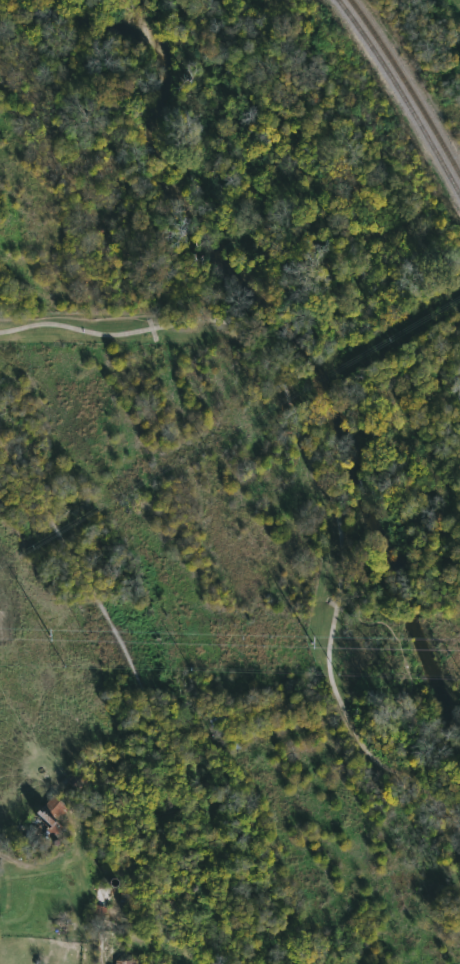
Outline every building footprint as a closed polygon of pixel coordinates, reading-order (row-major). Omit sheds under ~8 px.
[(33,816),(52,795),(68,809),(54,824),(64,832),(51,846),(37,833),(44,826),(33,816)]
